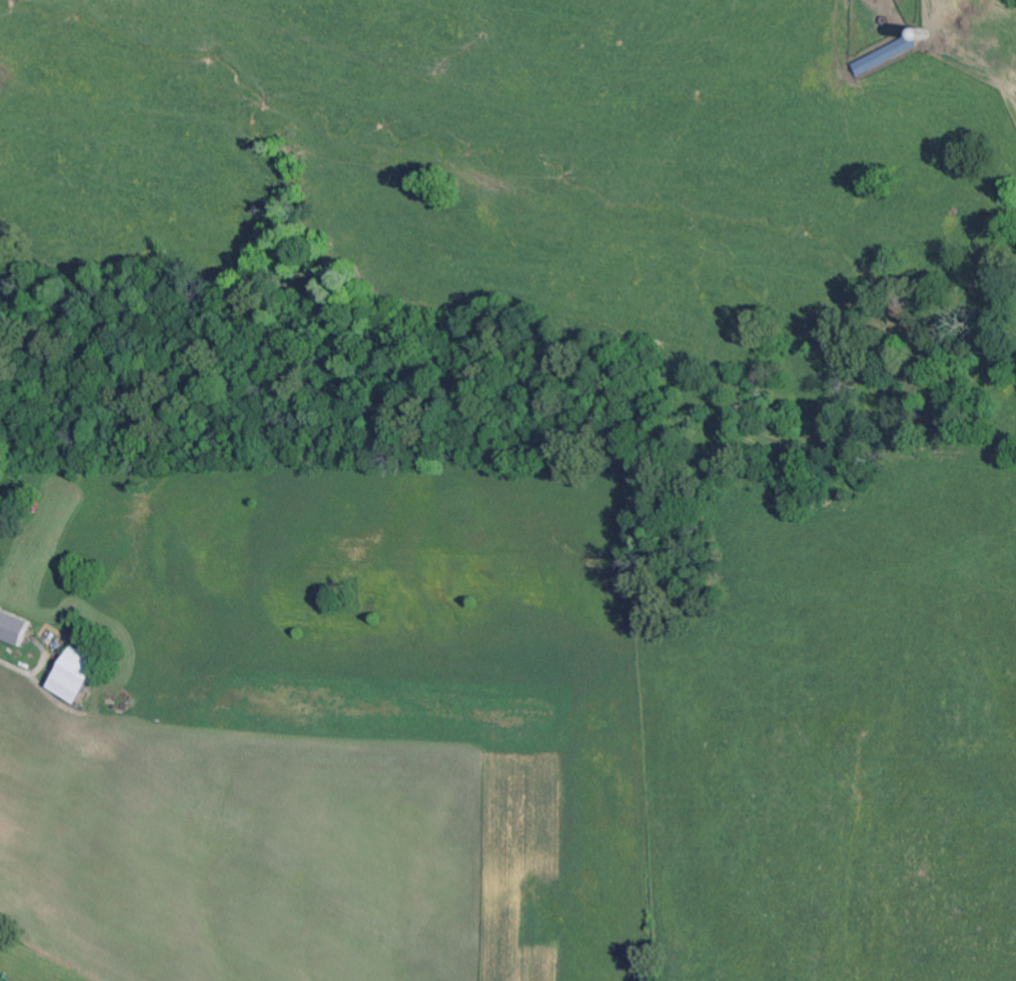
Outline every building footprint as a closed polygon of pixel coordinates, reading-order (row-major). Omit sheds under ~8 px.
[(33,623),(0,610),(0,638),(24,647),(33,623)] [(76,704),(102,662),(74,645),(48,687),(76,704)]
